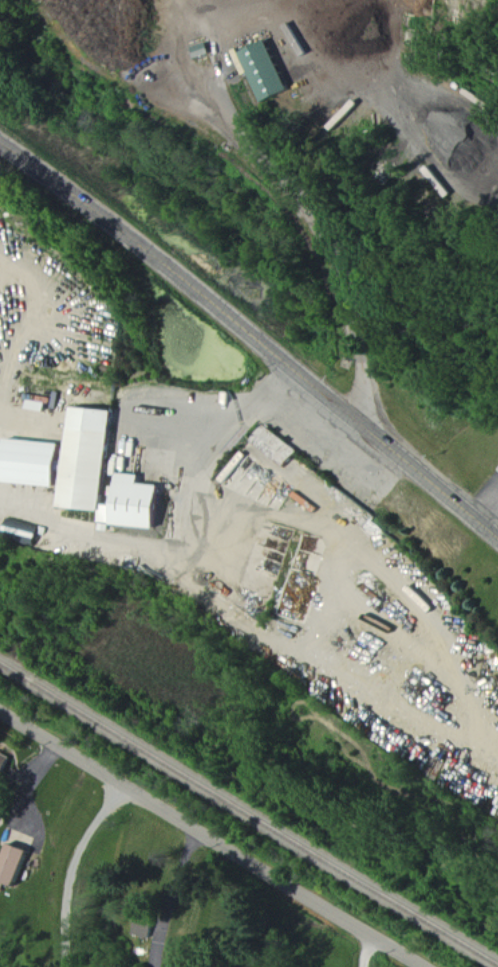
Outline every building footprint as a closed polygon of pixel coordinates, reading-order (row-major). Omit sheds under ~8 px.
[(293,91),(270,41),(243,53),(266,104),(293,91)] [(211,55),(208,44),(194,47),(197,59),(211,55)] [(65,405),(108,409),(99,502),(98,509),(55,505),(65,405)] [(288,469),(302,453),(270,426),(256,442),(288,469)] [(51,485),(0,479),(0,445),(1,436),(55,441),(51,485)] [(99,502),(98,509),(97,520),(155,525),(159,483),(136,481),(137,473),(114,471),(111,503),(99,502)] [(3,775),(11,759),(0,753),(0,773),(3,775)] [(26,851),(5,846),(0,866),(0,883),(18,887),(26,851)] [(159,919),(142,914),(136,936),(153,940),(159,919)]
